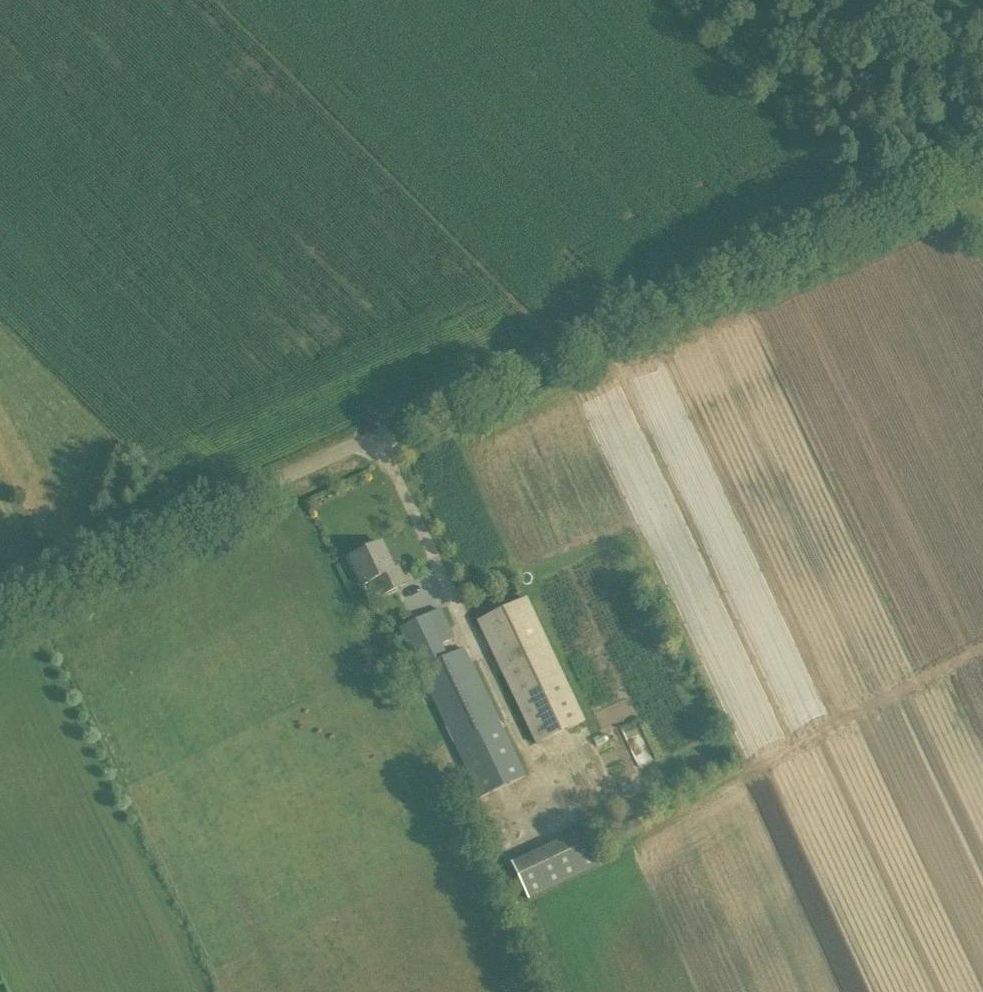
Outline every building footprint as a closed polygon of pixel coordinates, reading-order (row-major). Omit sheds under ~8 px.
[(396,568),(384,541),(353,556),(365,583),(378,577),(386,593),(408,582),(401,566),(396,568)] [(535,743),(583,721),(526,599),(478,621),(535,743)] [(450,655),(444,642),(457,636),(443,608),(403,627),(483,796),(528,775),(468,647),(450,655)] [(528,899),(600,866),(583,829),(511,862),(528,899)]
